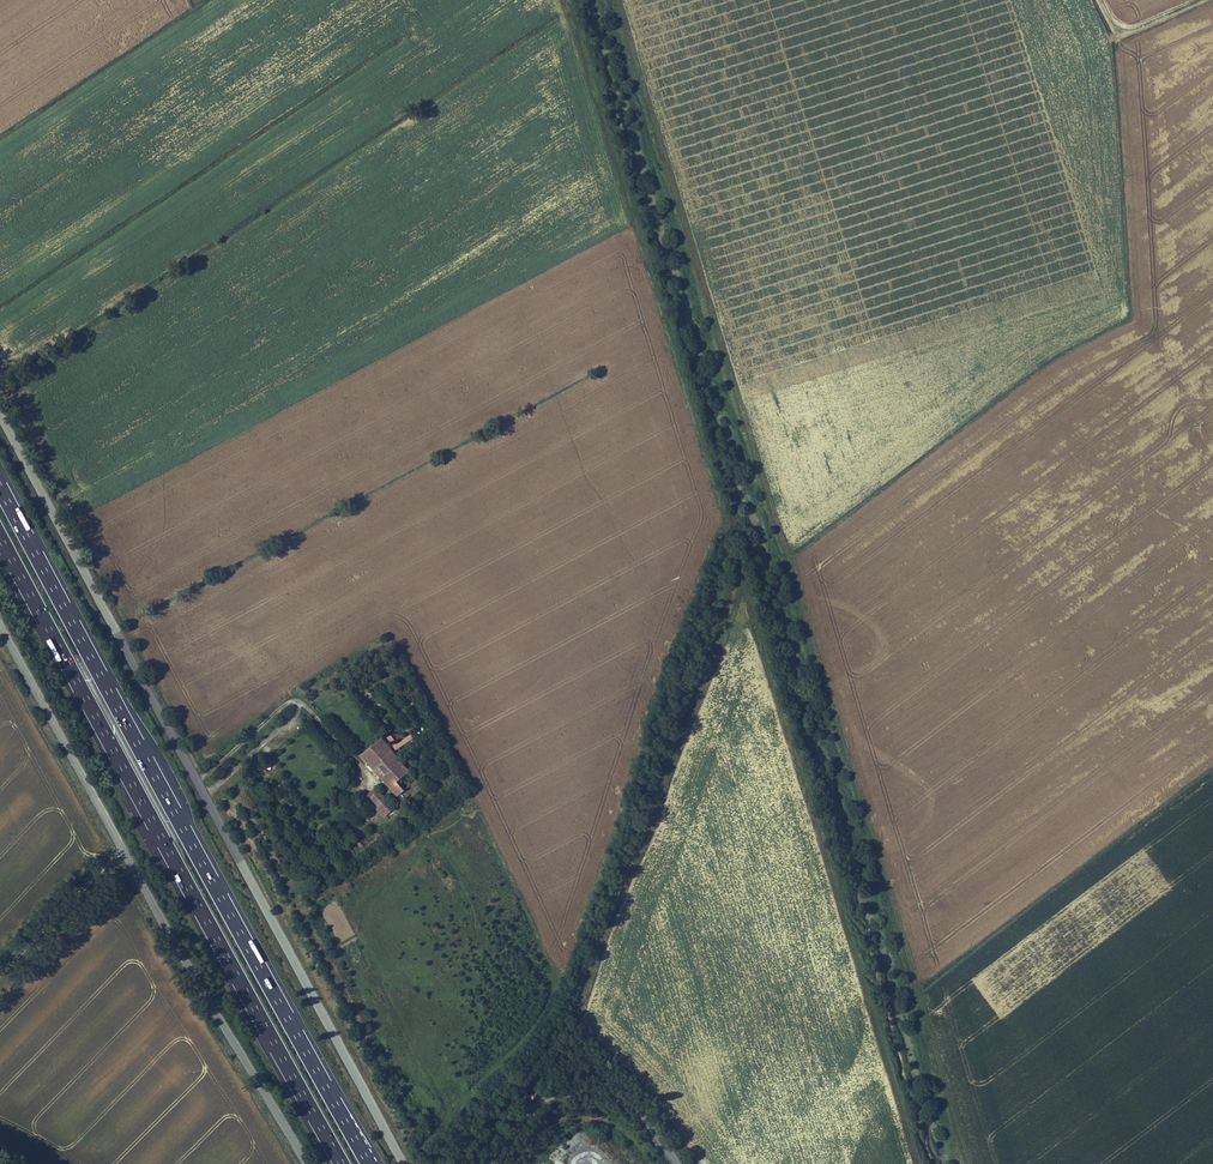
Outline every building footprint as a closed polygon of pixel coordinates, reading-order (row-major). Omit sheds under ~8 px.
[(413,733),(396,743),(390,734),(386,737),(395,751),(416,738),(413,733)] [(374,769),(393,752),(381,737),(360,754),(374,769)] [(418,782),(393,752),(374,769),(397,795),(411,785),(413,786),(418,782)] [(268,771),(277,767),(274,762),(266,765),(268,771)] [(378,791),(368,799),(383,817),(393,808),(389,804),(392,802),(390,800),(388,802),(378,791)]
